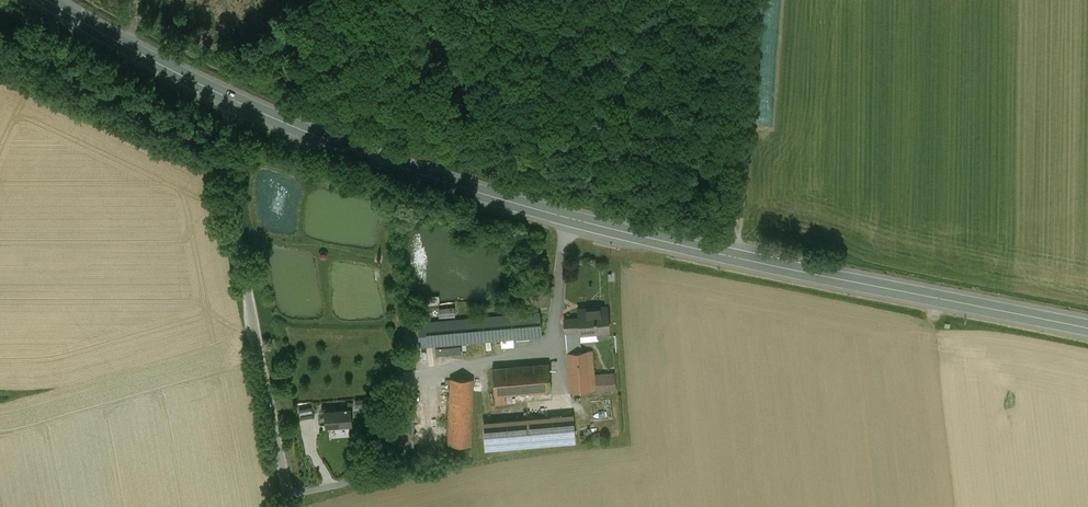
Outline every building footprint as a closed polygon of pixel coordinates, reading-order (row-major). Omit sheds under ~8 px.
[(610,332),(608,304),(577,307),(578,316),(564,317),(571,393),(612,389),(611,370),(595,371),(593,348),(582,349),(581,335),(610,332)] [(454,315),(454,306),(439,306),(439,315),(454,315)] [(542,337),(540,312),(417,322),(420,347),(542,337)] [(552,391),(549,363),(493,368),(495,396),(552,391)] [(472,446),(474,379),(450,379),(448,445),(472,446)] [(368,402),(367,395),(359,395),(360,403),(368,402)] [(355,422),(353,404),(326,407),(328,425),(355,422)] [(576,441),(573,413),(483,421),(485,449),(576,441)]
